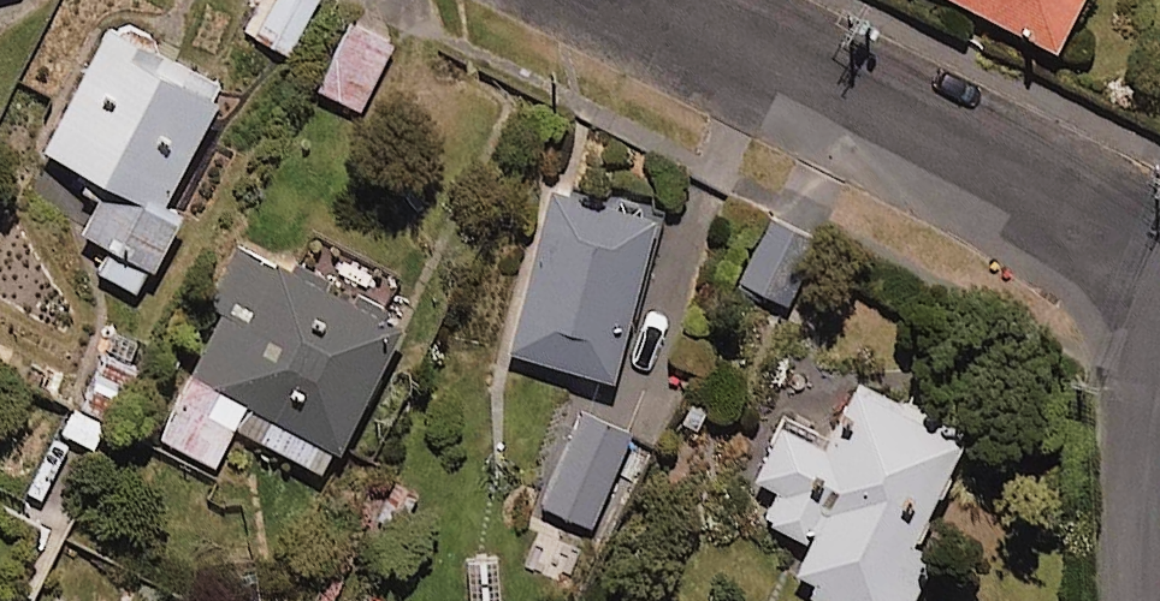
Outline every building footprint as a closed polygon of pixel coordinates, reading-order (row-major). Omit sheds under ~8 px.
[(254,34),(285,50),(310,0),(271,0),(254,34)] [(1048,39),(1067,0),(969,0),(1048,39)] [(41,144),(79,163),(68,185),(93,197),(79,226),(110,241),(97,267),(135,286),(176,203),(158,194),(217,76),(104,19),(41,144)] [(390,38),(349,19),(317,86),(358,105),(390,38)] [(649,210),(549,184),(507,347),(608,372),(649,210)] [(814,231),(770,213),(740,285),(785,303),(814,231)] [(341,289),(230,238),(202,299),(217,305),(157,437),(212,462),(230,423),(322,465),(404,285),(353,262),(341,289)] [(101,348),(59,429),(90,445),(132,364),(101,348)] [(848,374),(823,436),(776,417),(753,474),(775,484),(762,516),(806,535),(787,582),(834,600),(849,600),(851,596),(864,600),(903,600),(931,533),(913,526),(957,418),(848,374)] [(629,416),(577,398),(540,503),(592,522),(629,416)]
